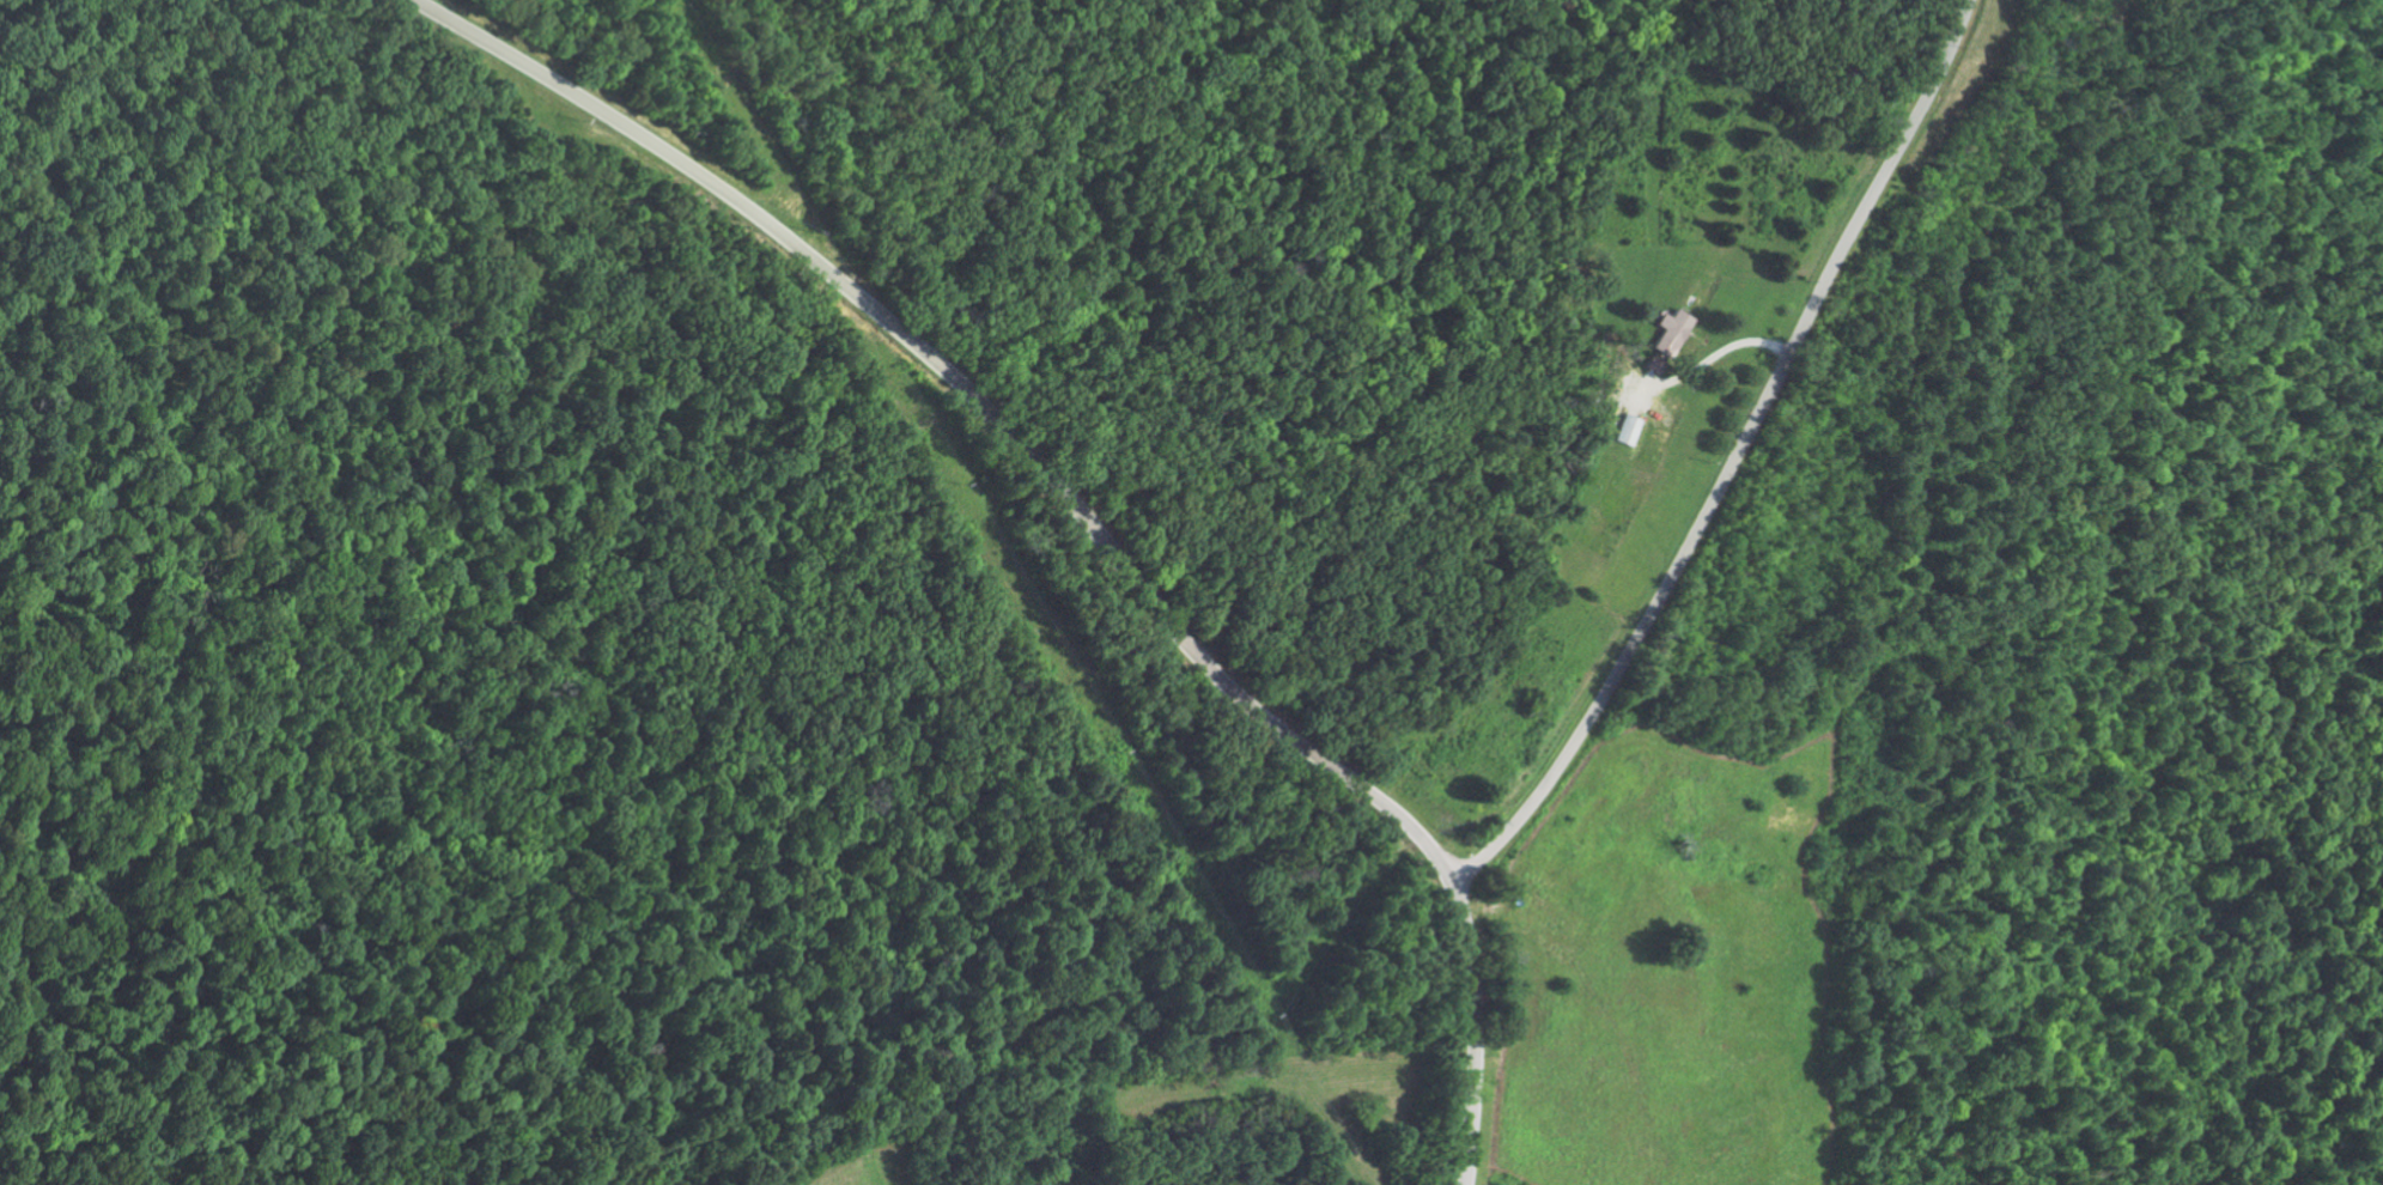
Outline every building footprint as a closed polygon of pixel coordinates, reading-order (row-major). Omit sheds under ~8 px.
[(1676,316),(1666,312),(1660,326),(1665,328),(1657,348),(1679,357),(1696,315),(1679,308),(1676,316)] [(1649,367),(1663,375),(1670,362),(1656,355),(1649,367)] [(1636,447),(1647,419),(1628,412),(1618,440),(1636,447)]
